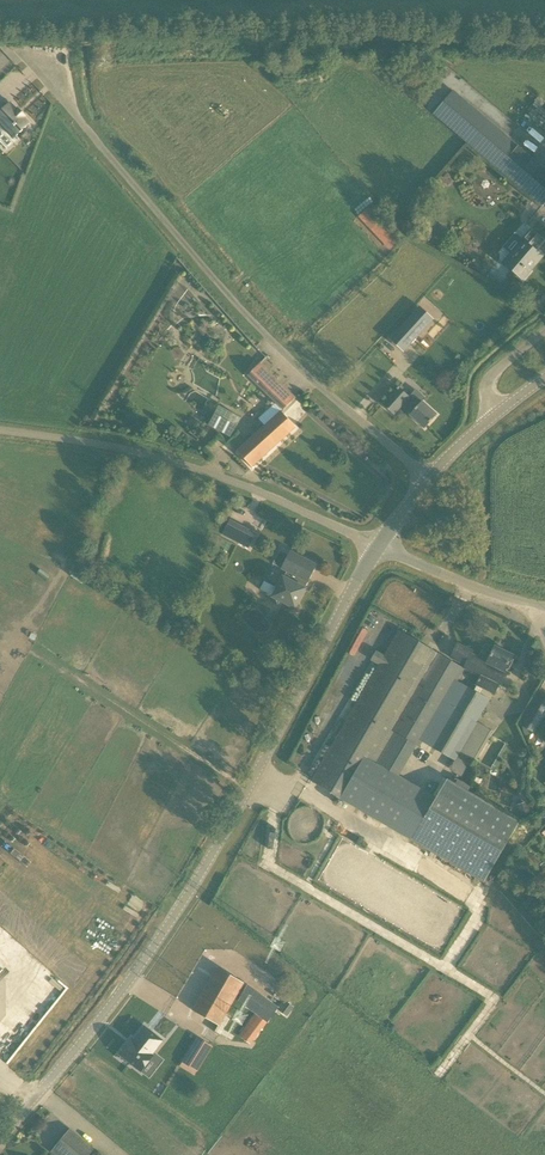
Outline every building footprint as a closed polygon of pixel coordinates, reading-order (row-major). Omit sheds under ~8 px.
[(544,203),(544,169),(453,90),(433,113),(542,206),(544,203)] [(20,137),(33,122),(33,121),(20,135),(17,133),(30,119),(23,113),(24,112),(17,105),(16,107),(9,100),(2,108),(0,106),(0,124),(7,130),(10,127),(20,137)] [(371,205),(360,217),(394,250),(405,238),(371,205)] [(534,250),(542,240),(531,230),(503,263),(523,279),(530,271),(528,269),(540,256),(534,250)] [(415,312),(396,333),(410,346),(429,325),(415,312)] [(265,357),(265,358),(248,375),(284,410),(295,398),(260,364),(266,358),(265,357)] [(409,397),(399,387),(382,405),(394,415),(402,405),(411,413),(410,415),(425,428),(437,415),(422,402),(413,394),(409,397)] [(297,420),(307,411),(298,401),(288,410),(297,420)] [(244,424),(237,420),(241,414),(234,410),(227,423),(240,431),(244,424)] [(237,451),(252,467),(296,427),(281,411),(237,451)] [(230,519),(222,535),(249,549),(257,533),(230,519)] [(282,601),(295,608),(317,565),(290,551),(282,569),(287,571),(284,578),(283,578),(278,588),(264,581),(260,590),(273,597),(273,603),(278,605),(282,601)] [(419,747),(422,741),(457,681),(464,669),(439,653),(399,631),(311,781),(484,882),(520,821),(448,779),(437,798),(376,763),(394,732),(419,747)] [(494,693),(499,684),(501,686),(508,672),(505,671),(506,669),(509,670),(514,660),(511,658),(513,655),(495,647),(488,662),(472,654),(473,651),(458,644),(451,658),(466,665),(464,668),(481,676),(477,685),(494,693)] [(457,681),(422,741),(455,761),(455,760),(477,723),(490,700),(457,681)] [(539,691),(519,724),(536,734),(544,718),(544,695),(539,691)] [(299,764),(321,730),(314,725),(292,759),(299,764)] [(520,804),(523,815),(532,812),(529,801),(520,804)] [(267,847),(281,848),(281,830),(267,830),(267,847)] [(162,987),(180,998),(212,944),(194,934),(162,987)] [(31,993),(0,966),(0,1029),(31,993)] [(218,968),(193,1011),(219,1026),(244,983),(218,968)] [(249,1043),(276,1007),(247,985),(239,996),(258,1011),(239,1036),(249,1043)] [(286,1016),(293,1006),(285,1000),(278,1010),(286,1016)] [(132,1038),(119,1054),(121,1056),(120,1058),(126,1063),(128,1061),(141,1072),(154,1056),(152,1055),(154,1052),(164,1041),(145,1026),(134,1040),(132,1038)] [(182,1062),(180,1066),(194,1075),(197,1071),(212,1046),(197,1037),(182,1062)] [(52,1151),(56,1154),(89,1154),(94,1149),(70,1129),(52,1151)]
